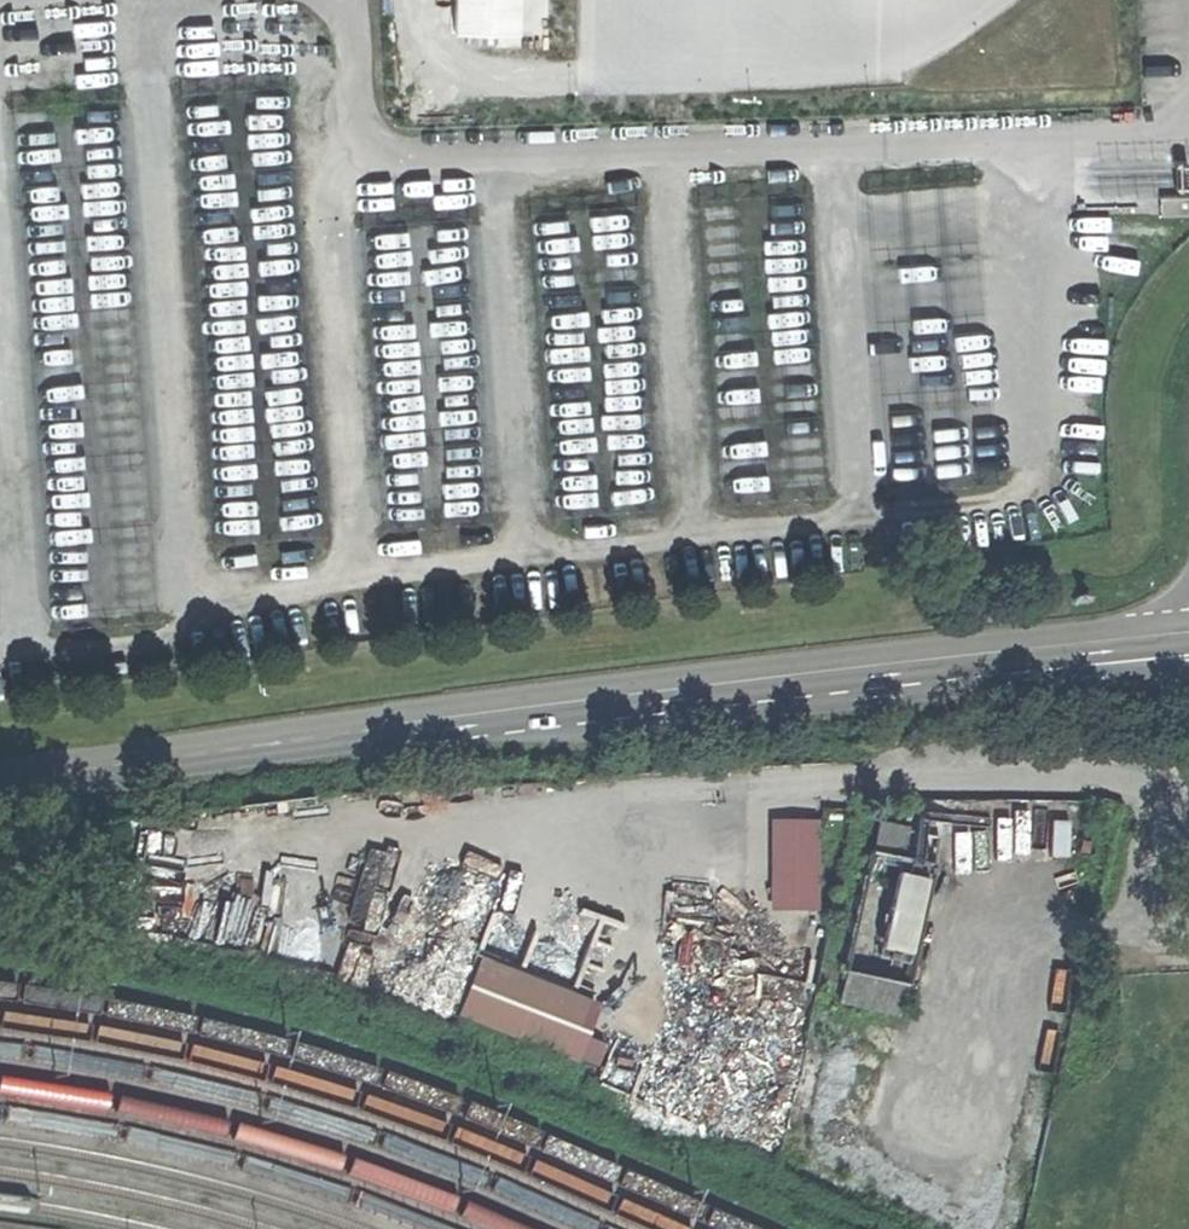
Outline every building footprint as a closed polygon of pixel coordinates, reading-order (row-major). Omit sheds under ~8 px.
[(1156,196),(1157,214),(1188,212),(1188,194),(1156,196)] [(813,822),(777,822),(777,906),(769,906),(769,923),(813,923),(813,822)] [(870,855),(929,868),(936,838),(877,825),(871,854),(870,855)] [(871,854),(866,853),(840,973),(845,974),(845,973),(904,986),(929,868),(870,855),(871,854)] [(476,960),(453,1016),(571,1062),(593,1006),(476,960)] [(845,973),(845,974),(839,1001),(897,1015),(904,986),(845,973)] [(727,1144),(773,1164),(780,1129),(741,1112),(727,1144)]
